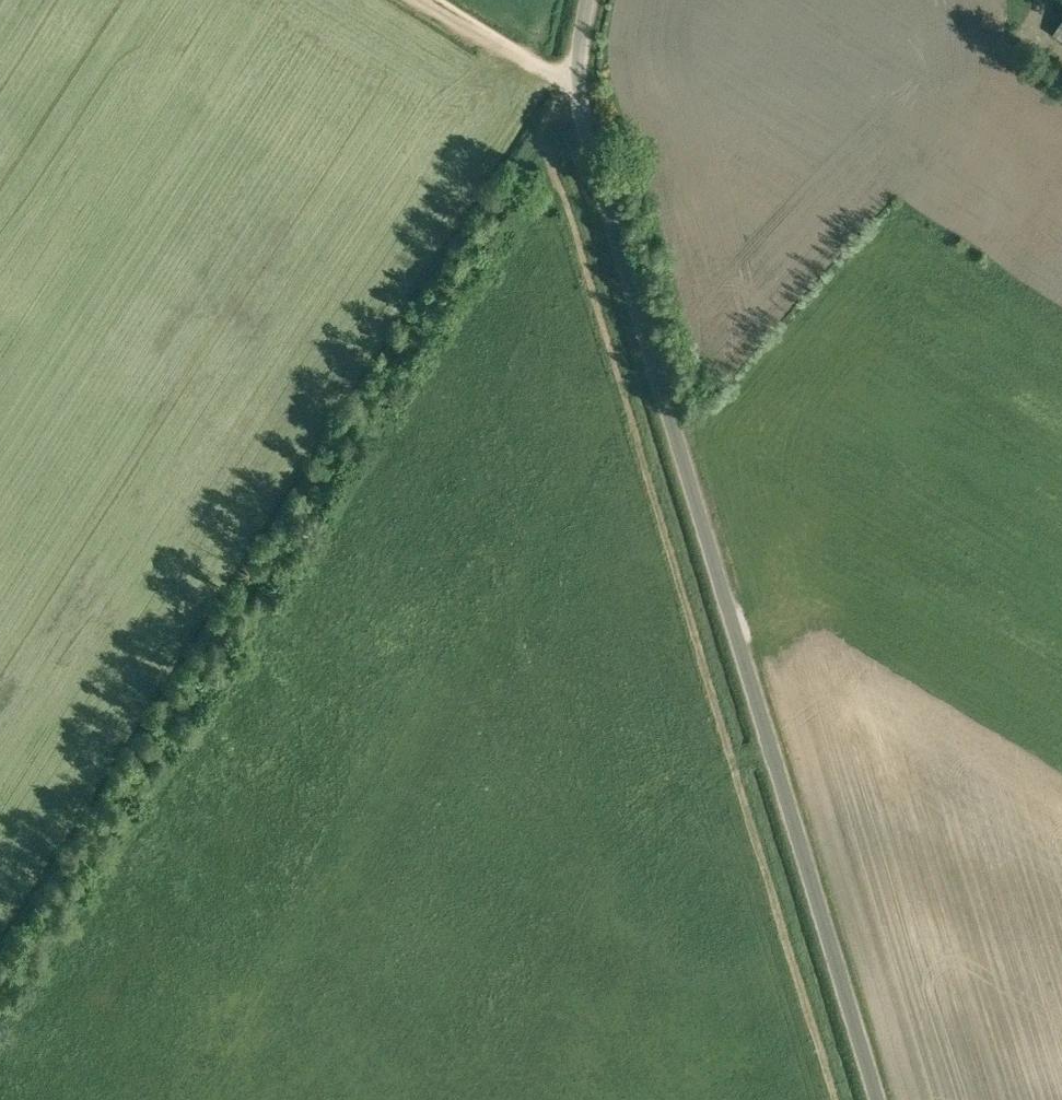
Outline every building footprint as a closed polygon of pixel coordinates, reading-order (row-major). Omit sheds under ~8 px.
[(1052,35),(1061,42),(1061,19),(1052,35)]
